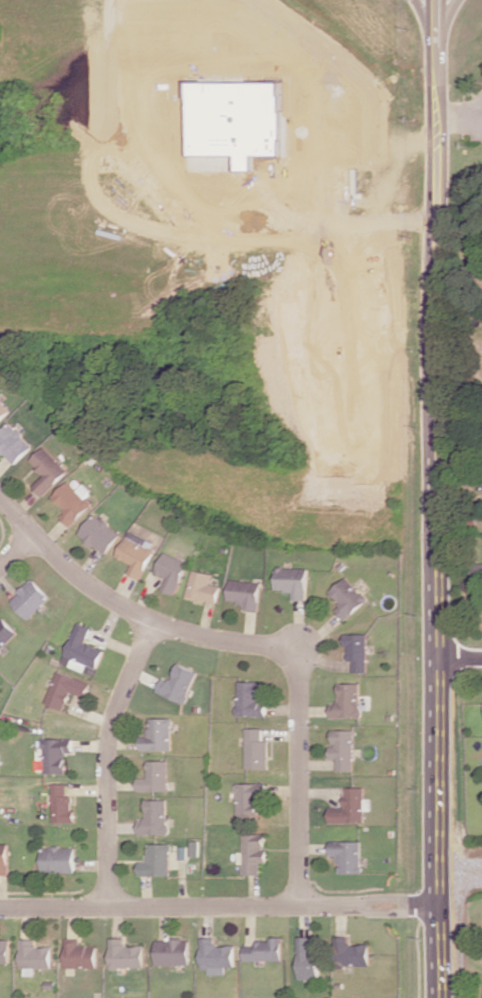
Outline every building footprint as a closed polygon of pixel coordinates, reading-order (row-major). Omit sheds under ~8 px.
[(9,412),(0,402),(0,420),(9,412)] [(9,422),(0,430),(0,450),(14,464),(32,447),(9,422)] [(29,460),(44,475),(33,485),(43,496),(69,472),(44,446),(29,460)] [(72,527),(93,505),(68,481),(53,496),(67,509),(60,516),(72,527)] [(80,536),(109,554),(122,532),(93,514),(80,536)] [(155,550),(126,537),(118,557),(133,563),(129,573),(143,579),(155,550)] [(155,573),(167,577),(162,589),(176,594),(189,562),(164,552),(155,573)] [(275,590),(291,591),(291,599),(306,600),(307,568),(275,567),(275,590)] [(221,586),(210,583),(212,574),(192,569),(186,596),(217,603),(221,586)] [(346,620),(368,600),(346,576),(329,591),(340,602),(334,608),(346,620)] [(52,597),(33,578),(11,601),(29,619),(52,597)] [(259,611),(260,581),(228,580),(228,602),(243,602),(243,611),(259,611)] [(20,634),(5,618),(0,623),(0,653),(20,634)] [(64,663),(96,675),(105,649),(87,642),(93,627),(79,622),(64,663)] [(353,672),(368,672),(367,633),(345,633),(345,646),(348,646),(349,661),(353,661),(353,672)] [(200,672),(178,662),(170,680),(164,677),(158,691),(185,703),(200,672)] [(47,703),(66,710),(73,692),(88,697),(93,683),(59,670),(47,703)] [(261,681),(239,681),(238,715),(267,716),(267,701),(261,701),(261,681)] [(360,683),(340,683),(339,701),(332,700),(331,717),(363,718),(363,708),(372,708),(372,695),(360,694),(360,683)] [(173,750),(173,718),(150,718),(149,736),(141,736),(141,749),(173,750)] [(246,768),(269,768),(269,739),(263,739),(263,728),(247,728),(246,768)] [(332,758),(338,758),(338,771),(354,771),(356,729),(333,729),(332,758)] [(44,773),(67,773),(66,753),(73,753),(73,738),(44,738),(44,773)] [(169,791),(168,760),(148,760),(148,777),(138,777),(138,791),(169,791)] [(237,818),(263,818),(264,783),(238,782),(237,818)] [(52,822),(74,822),(74,809),(71,809),(72,795),(66,795),(66,783),(52,783),(52,822)] [(330,807),(330,821),(366,822),(366,787),(346,787),(346,807),(330,807)] [(168,799),(146,799),(146,818),(138,819),(138,834),(168,834),(168,799)] [(243,874),(261,874),(261,862),(267,862),(267,834),(244,834),(243,874)] [(339,873),(363,872),(362,840),(330,841),(331,855),(339,855),(339,873)] [(138,875),(170,876),(170,844),(147,843),(147,861),(139,861),(138,875)] [(41,873),(74,872),(74,846),(40,848),(41,873)] [(349,935),(336,936),(337,965),(370,964),(370,944),(350,944),(349,935)] [(299,979),(318,979),(318,936),(298,936),(299,979)] [(202,973),(226,972),(226,966),(236,966),(235,945),(216,945),(216,937),(201,937),(202,973)] [(53,947),(36,947),(36,938),(22,939),(22,975),(36,975),(36,968),(53,968),(53,947)] [(66,967),(98,968),(98,945),(80,945),(80,938),(66,938),(66,967)] [(145,967),(145,945),(126,945),(126,938),(110,938),(110,967),(145,967)] [(283,959),(283,938),(256,939),(256,945),(244,945),(244,960),(283,959)] [(156,939),(156,965),(190,965),(190,939),(156,939)] [(10,963),(11,941),(0,941),(0,963),(10,963)]
